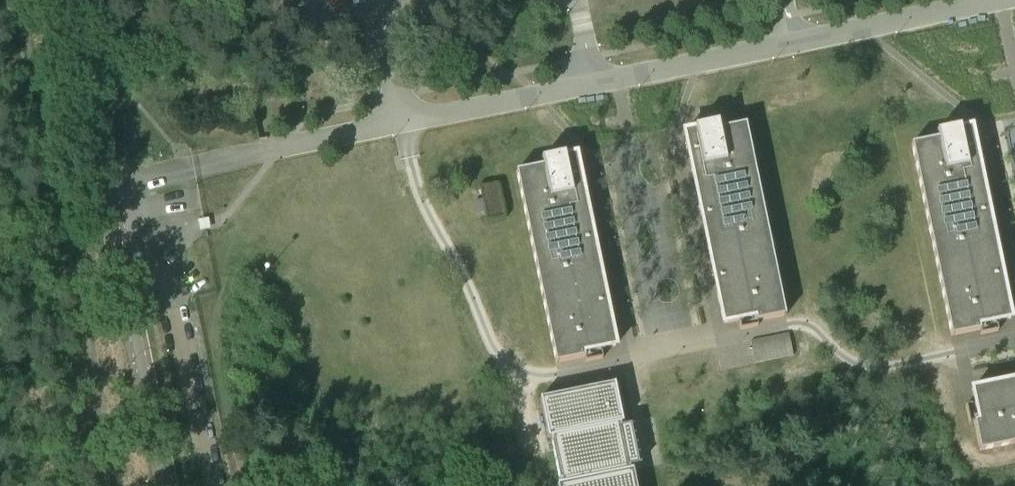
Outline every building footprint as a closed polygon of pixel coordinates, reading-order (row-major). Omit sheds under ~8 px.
[(718,122),(694,127),(695,130),(684,132),(686,143),(685,143),(687,153),(693,152),(696,162),(690,163),(699,207),(698,207),(700,217),(707,215),(709,226),(703,227),(712,270),(711,270),(713,280),(720,279),(722,289),(716,290),(723,324),(738,321),(740,330),(758,326),(757,322),(785,316),(746,124),(719,129),(718,122)] [(911,144),(950,336),(979,330),(980,335),(997,331),(995,322),(1011,319),(1004,285),(998,286),(996,276),(1003,275),(1001,265),(1000,265),(991,222),(985,223),(983,213),(990,211),(988,202),(986,202),(977,158),(972,159),(970,149),(977,148),(975,138),(973,138),(971,127),(960,130),(959,127),(936,132),(937,138),(911,144)] [(516,171),(556,363),(584,357),(585,362),(602,359),(601,349),(616,346),(609,312),(603,314),(601,303),(608,302),(606,292),(605,292),(596,249),(590,250),(588,240),(595,238),(593,229),(592,229),(583,185),(577,187),(575,176),(582,175),(580,165),(578,165),(576,154),(565,157),(564,154),(541,159),(543,165),(516,171)] [(485,211),(487,220),(504,216),(498,184),(480,188),(483,199),(474,201),(477,213),(485,211)] [(793,355),(788,333),(750,341),(755,363),(793,355)] [(976,434),(979,451),(1014,443),(1014,385),(1006,387),(1005,382),(971,389),(974,404),(965,406),(969,423),(973,422),(976,434)] [(632,471),(634,470),(634,469),(630,470),(628,460),(631,459),(627,441),(624,441),(620,424),(623,423),(614,383),(613,383),(614,386),(541,400),(541,398),(540,398),(546,438),(549,438),(559,484),(556,485),(557,485),(558,485),(635,485),(632,471)]
